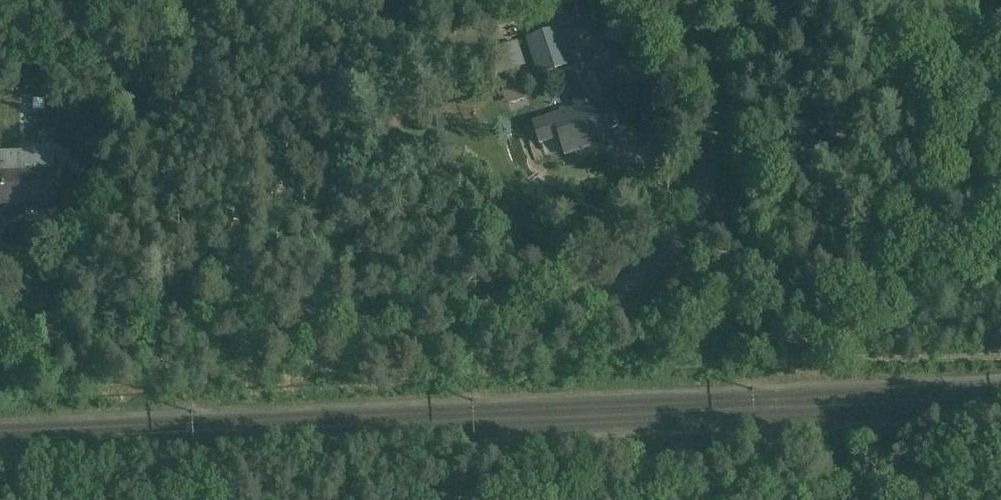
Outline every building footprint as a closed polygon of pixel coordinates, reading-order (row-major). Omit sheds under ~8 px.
[(571,66),(559,28),(526,39),(539,78),(571,66)] [(517,42),(491,50),(499,73),(525,64),(517,42)] [(577,109),(533,124),(540,144),(560,137),(564,150),(595,139),(597,144),(612,139),(609,130),(619,127),(609,98),(595,103),(583,67),(564,73),(577,109)] [(23,153),(1,153),(2,205),(54,204),(52,147),(23,148),(23,153)]
